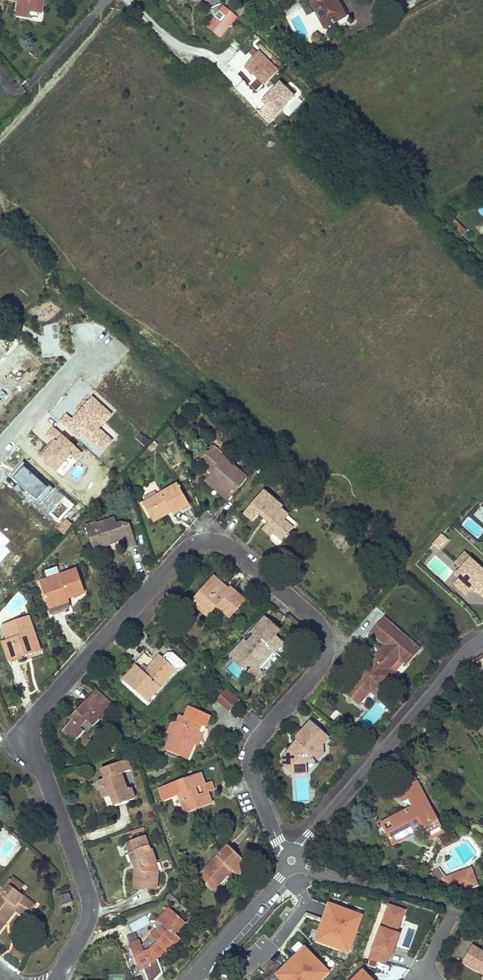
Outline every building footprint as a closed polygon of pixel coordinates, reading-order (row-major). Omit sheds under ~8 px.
[(18,2),(15,15),(29,18),(30,11),(39,13),(41,2),(44,2),(44,0),(6,0),(18,2)] [(302,8),(308,5),(305,0),(298,0),(302,8)] [(322,22),(318,24),(319,25),(321,28),(323,32),(330,28),(331,31),(345,24),(336,6),(339,5),(336,0),(310,0),(322,22)] [(339,5),(336,6),(345,24),(348,22),(339,5)] [(224,8),(208,27),(220,37),(237,18),(224,8)] [(278,74),(259,53),(244,67),(263,88),(278,74)] [(281,90),(257,112),(269,125),(293,103),(281,90)] [(460,236),(466,231),(456,219),(450,224),(460,236)] [(81,437),(85,432),(91,438),(103,450),(113,440),(100,428),(113,414),(108,409),(95,396),(74,418),(68,413),(62,419),(68,424),(81,437)] [(56,441),(43,456),(59,470),(73,455),(77,459),(84,451),(80,447),(63,433),(56,426),(49,434),(56,441)] [(210,447),(198,461),(205,467),(211,460),(218,466),(212,473),(208,477),(231,497),(247,478),(210,447)] [(211,460),(205,467),(212,473),(218,466),(211,460)] [(56,489),(25,461),(12,475),(43,503),(56,489)] [(208,477),(205,480),(228,500),(231,497),(208,477)] [(178,485),(144,504),(152,519),(171,509),(172,512),(173,514),(189,505),(178,485)] [(265,493),(246,514),(254,521),(260,514),(269,522),(263,529),(271,535),(274,532),(284,541),(290,535),(289,533),(293,528),(284,521),(289,515),(281,509),(282,507),(265,493)] [(171,509),(152,519),(154,523),(172,512),(171,509)] [(478,539),(482,532),(482,528),(468,516),(460,525),(478,539)] [(97,523),(86,526),(93,550),(105,546),(103,542),(113,539),(114,543),(123,539),(122,538),(126,537),(129,547),(137,545),(130,525),(123,523),(117,525),(115,519),(98,524),(97,523)] [(440,551),(449,541),(443,536),(435,545),(440,551)] [(463,570),(457,576),(461,579),(473,590),(475,592),(476,590),(482,596),(482,570),(472,560),(473,559),(467,553),(457,564),(463,570)] [(49,580),(40,583),(48,607),(69,600),(68,598),(85,592),(77,570),(59,576),(49,580)] [(214,577),(204,588),(207,590),(214,582),(226,593),(229,590),(214,577)] [(468,595),(473,590),(461,579),(456,584),(462,590),(468,595)] [(204,588),(195,598),(212,612),(216,607),(229,617),(244,601),(230,588),(229,590),(226,593),(214,582),(207,590),(204,588)] [(212,612),(195,598),(192,601),(208,615),(212,612)] [(69,600),(48,607),(51,614),(68,608),(71,607),(69,600)] [(40,651),(28,617),(6,624),(6,626),(11,639),(7,640),(2,642),(9,662),(40,651)] [(419,649),(385,620),(373,633),(386,645),(380,653),(383,656),(380,659),(391,668),(399,657),(407,663),(419,649)] [(281,643),(261,625),(254,633),(257,636),(244,650),(241,647),(232,656),(243,666),(248,661),(255,668),(272,650),(274,651),(281,643)] [(3,627),(7,640),(11,639),(6,626),(3,627)] [(257,636),(254,633),(241,647),(244,650),(257,636)] [(155,662),(144,652),(134,663),(137,666),(144,672),(155,662)] [(370,663),(373,666),(380,659),(383,656),(380,653),(377,656),(370,663)] [(163,658),(160,656),(155,662),(144,672),(137,666),(124,680),(147,701),(176,670),(183,670),(186,666),(173,654),(167,654),(163,658)] [(391,668),(380,659),(373,666),(370,663),(363,671),(367,675),(358,685),(354,682),(346,691),(360,702),(371,690),(378,696),(396,675),(389,669),(391,668)] [(248,661),(243,666),(256,677),(260,673),(255,668),(248,661)] [(363,671),(354,682),(358,685),(367,675),(363,671)] [(229,688),(219,699),(231,711),(242,699),(229,688)] [(96,690),(90,696),(107,712),(113,705),(96,690)] [(107,712),(90,696),(78,709),(81,711),(79,714),(76,712),(69,719),(71,721),(64,730),(75,741),(84,731),(80,728),(87,721),(93,727),(107,712)] [(201,724),(180,715),(177,722),(171,735),(165,749),(186,759),(193,743),(198,731),(201,724)] [(177,722),(172,720),(167,733),(171,735),(177,722)] [(289,749),(282,757),(289,764),(293,764),(294,774),(307,773),(306,763),(313,756),(318,761),(324,755),(323,744),(329,738),(310,721),(297,736),(297,741),(296,742),(296,745),(292,749),(289,749)] [(202,733),(198,731),(193,743),(196,745),(202,733)] [(282,757),(281,763),(294,774),(293,764),(289,764),(282,757)] [(126,760),(103,769),(107,779),(109,784),(100,788),(104,799),(113,796),(116,805),(134,799),(131,789),(126,790),(123,781),(121,782),(119,775),(130,770),(126,760)] [(200,774),(174,784),(158,789),(162,799),(171,796),(170,793),(177,790),(178,793),(184,810),(210,801),(207,791),(198,795),(195,787),(203,784),(200,774)] [(107,779),(98,782),(100,788),(109,784),(107,779)] [(417,780),(396,791),(401,802),(408,799),(412,806),(380,823),(393,846),(424,829),(430,840),(445,833),(417,780)] [(203,784),(195,787),(198,795),(207,791),(214,789),(211,781),(203,784)] [(145,837),(132,842),(136,851),(130,853),(129,854),(133,863),(137,861),(139,868),(136,869),(134,887),(156,889),(158,872),(149,872),(147,866),(155,864),(157,863),(152,850),(150,850),(145,837)] [(132,842),(127,843),(130,853),(136,851),(132,842)] [(121,855),(128,852),(124,843),(117,847),(121,855)] [(227,845),(203,870),(197,876),(211,890),(217,884),(231,870),(236,874),(247,863),(227,845)] [(155,864),(147,866),(149,872),(158,872),(155,864)] [(446,877),(439,868),(430,874),(436,882),(467,891),(479,887),(472,867),(446,877)] [(10,881),(2,891),(5,894),(11,887),(18,893),(21,889),(10,881)] [(0,894),(0,921),(2,922),(14,909),(12,907),(15,905),(28,916),(32,911),(31,910),(35,905),(18,893),(11,887),(5,894),(2,891),(0,894)] [(69,893),(60,896),(63,905),(73,902),(69,893)] [(363,914),(327,900),(312,938),(349,952),(363,914)] [(405,908),(388,903),(372,959),(389,964),(405,908)] [(14,909),(2,922),(5,924),(16,911),(26,919),(28,916),(15,905),(12,907),(14,909)] [(129,945),(140,971),(143,969),(148,979),(157,979),(163,974),(158,959),(172,942),(174,944),(180,937),(175,933),(185,922),(169,907),(158,921),(154,926),(157,928),(150,936),(156,942),(150,949),(144,951),(142,945),(140,941),(129,945)] [(20,958),(31,948),(8,924),(0,932),(0,937),(20,958)] [(150,936),(142,945),(144,951),(150,949),(156,942),(150,936)] [(304,945),(276,973),(283,979),(317,979),(328,969),(304,945)] [(482,974),(482,950),(476,945),(465,961),(482,974)] [(375,979),(362,967),(349,979),(375,979)]
